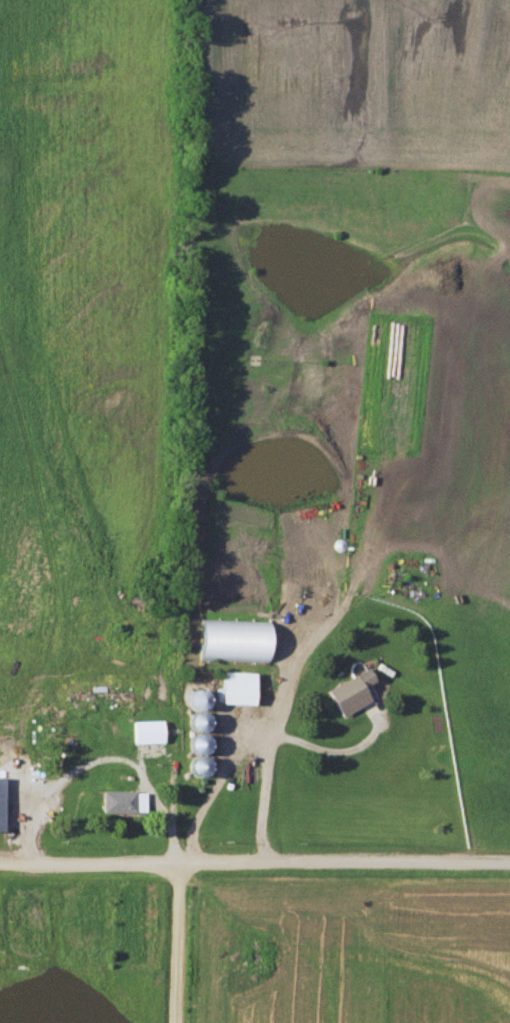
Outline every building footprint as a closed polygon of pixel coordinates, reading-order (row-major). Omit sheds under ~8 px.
[(320,690),(333,719),(359,706),(363,715),(379,707),(361,670),(320,690)] [(248,705),(248,673),(216,673),(216,705),(248,705)]
